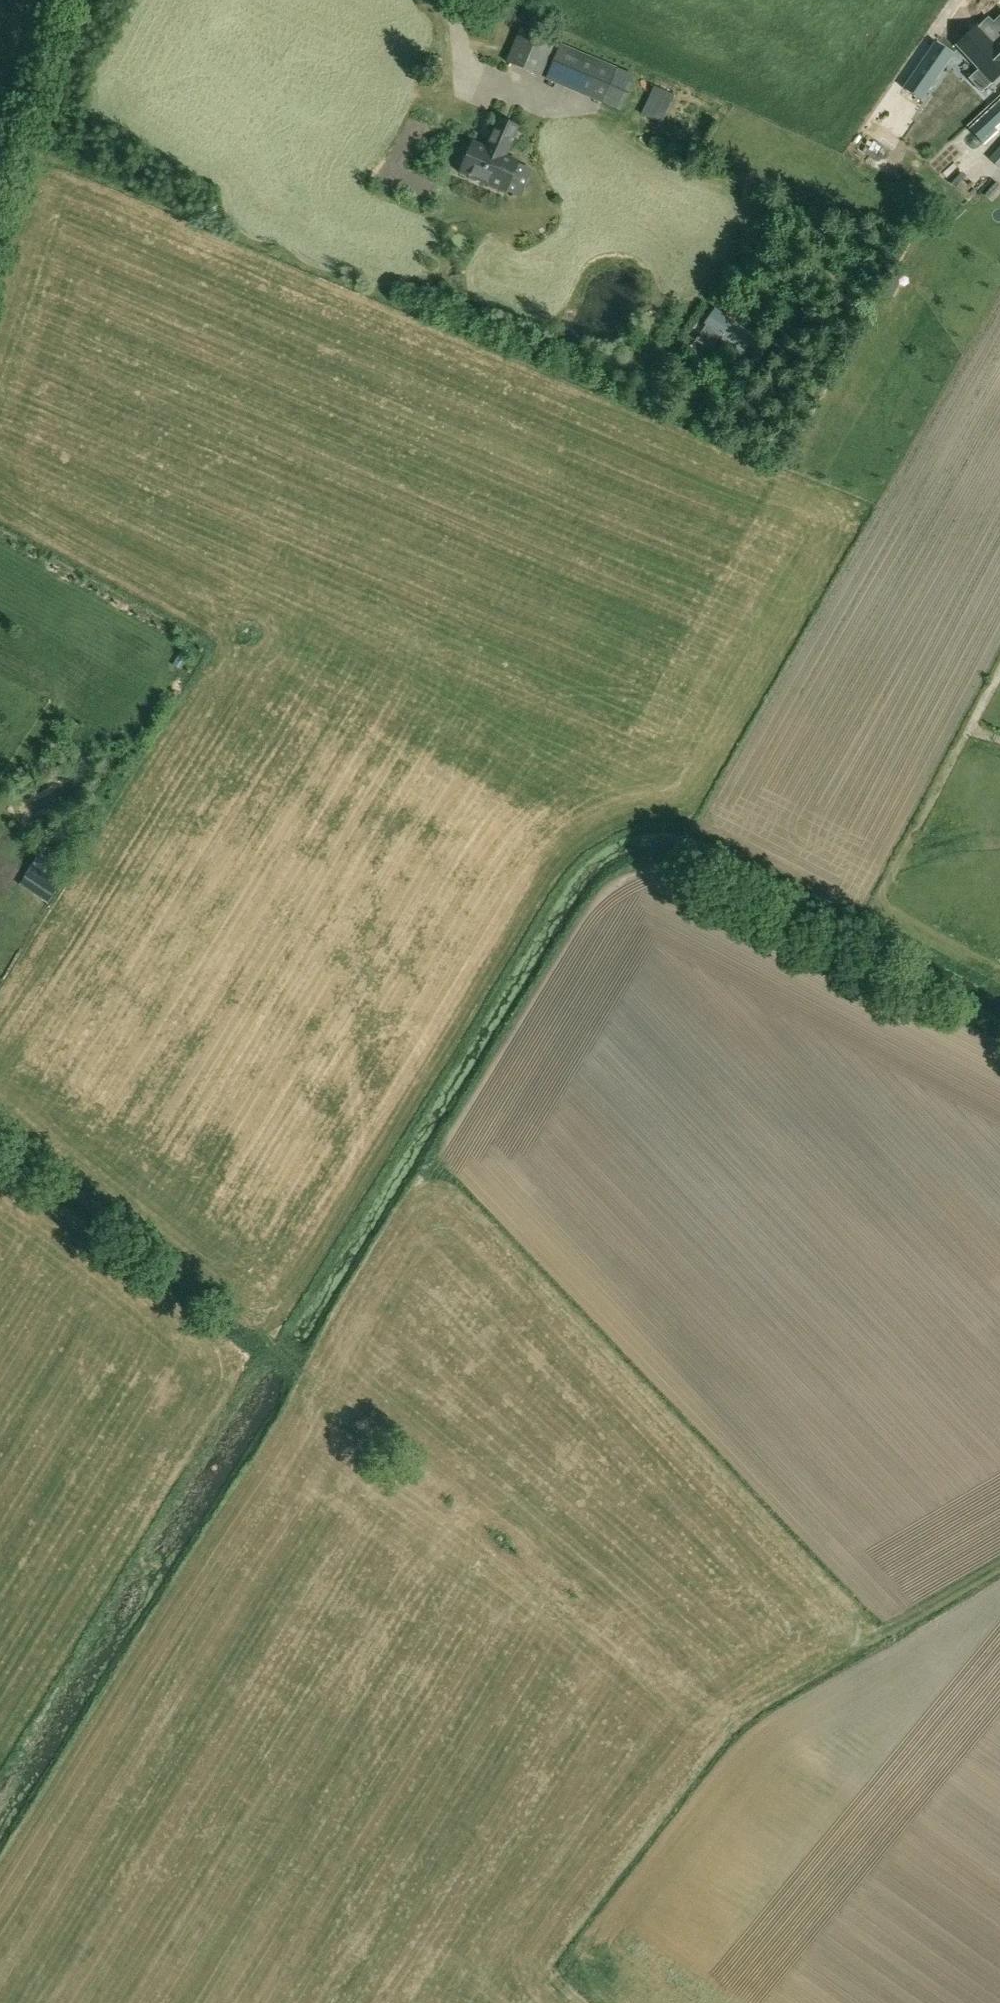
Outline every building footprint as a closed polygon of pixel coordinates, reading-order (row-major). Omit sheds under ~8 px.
[(980,29),(989,39),(999,51),(999,26),(998,28),(990,19),(980,29)] [(989,39),(980,29),(978,27),(960,44),(971,56),(969,58),(982,72),(979,77),(985,84),(991,82),(992,83),(999,76),(999,51),(989,39)] [(506,63),(541,77),(555,43),(520,28),(506,63)] [(922,101),(953,52),(937,41),(905,89),(922,101)] [(617,70),(555,43),(541,77),(602,104),(617,70)] [(602,104),(620,111),(636,75),(618,67),(617,70),(602,104)] [(675,96),(654,86),(642,113),(663,123),(675,96)] [(985,144),(999,129),(999,102),(970,130),(985,144)] [(497,117),(485,146),(472,141),(458,173),(469,177),(468,179),(476,183),(477,181),(488,185),(488,187),(495,190),(496,189),(506,193),(519,161),(507,156),(520,127),(497,117)] [(999,167),(999,148),(991,159),(999,167)] [(860,169),(867,174),(878,159),(870,154),(860,169)] [(59,863),(41,853),(29,872),(47,883),(59,863)]
